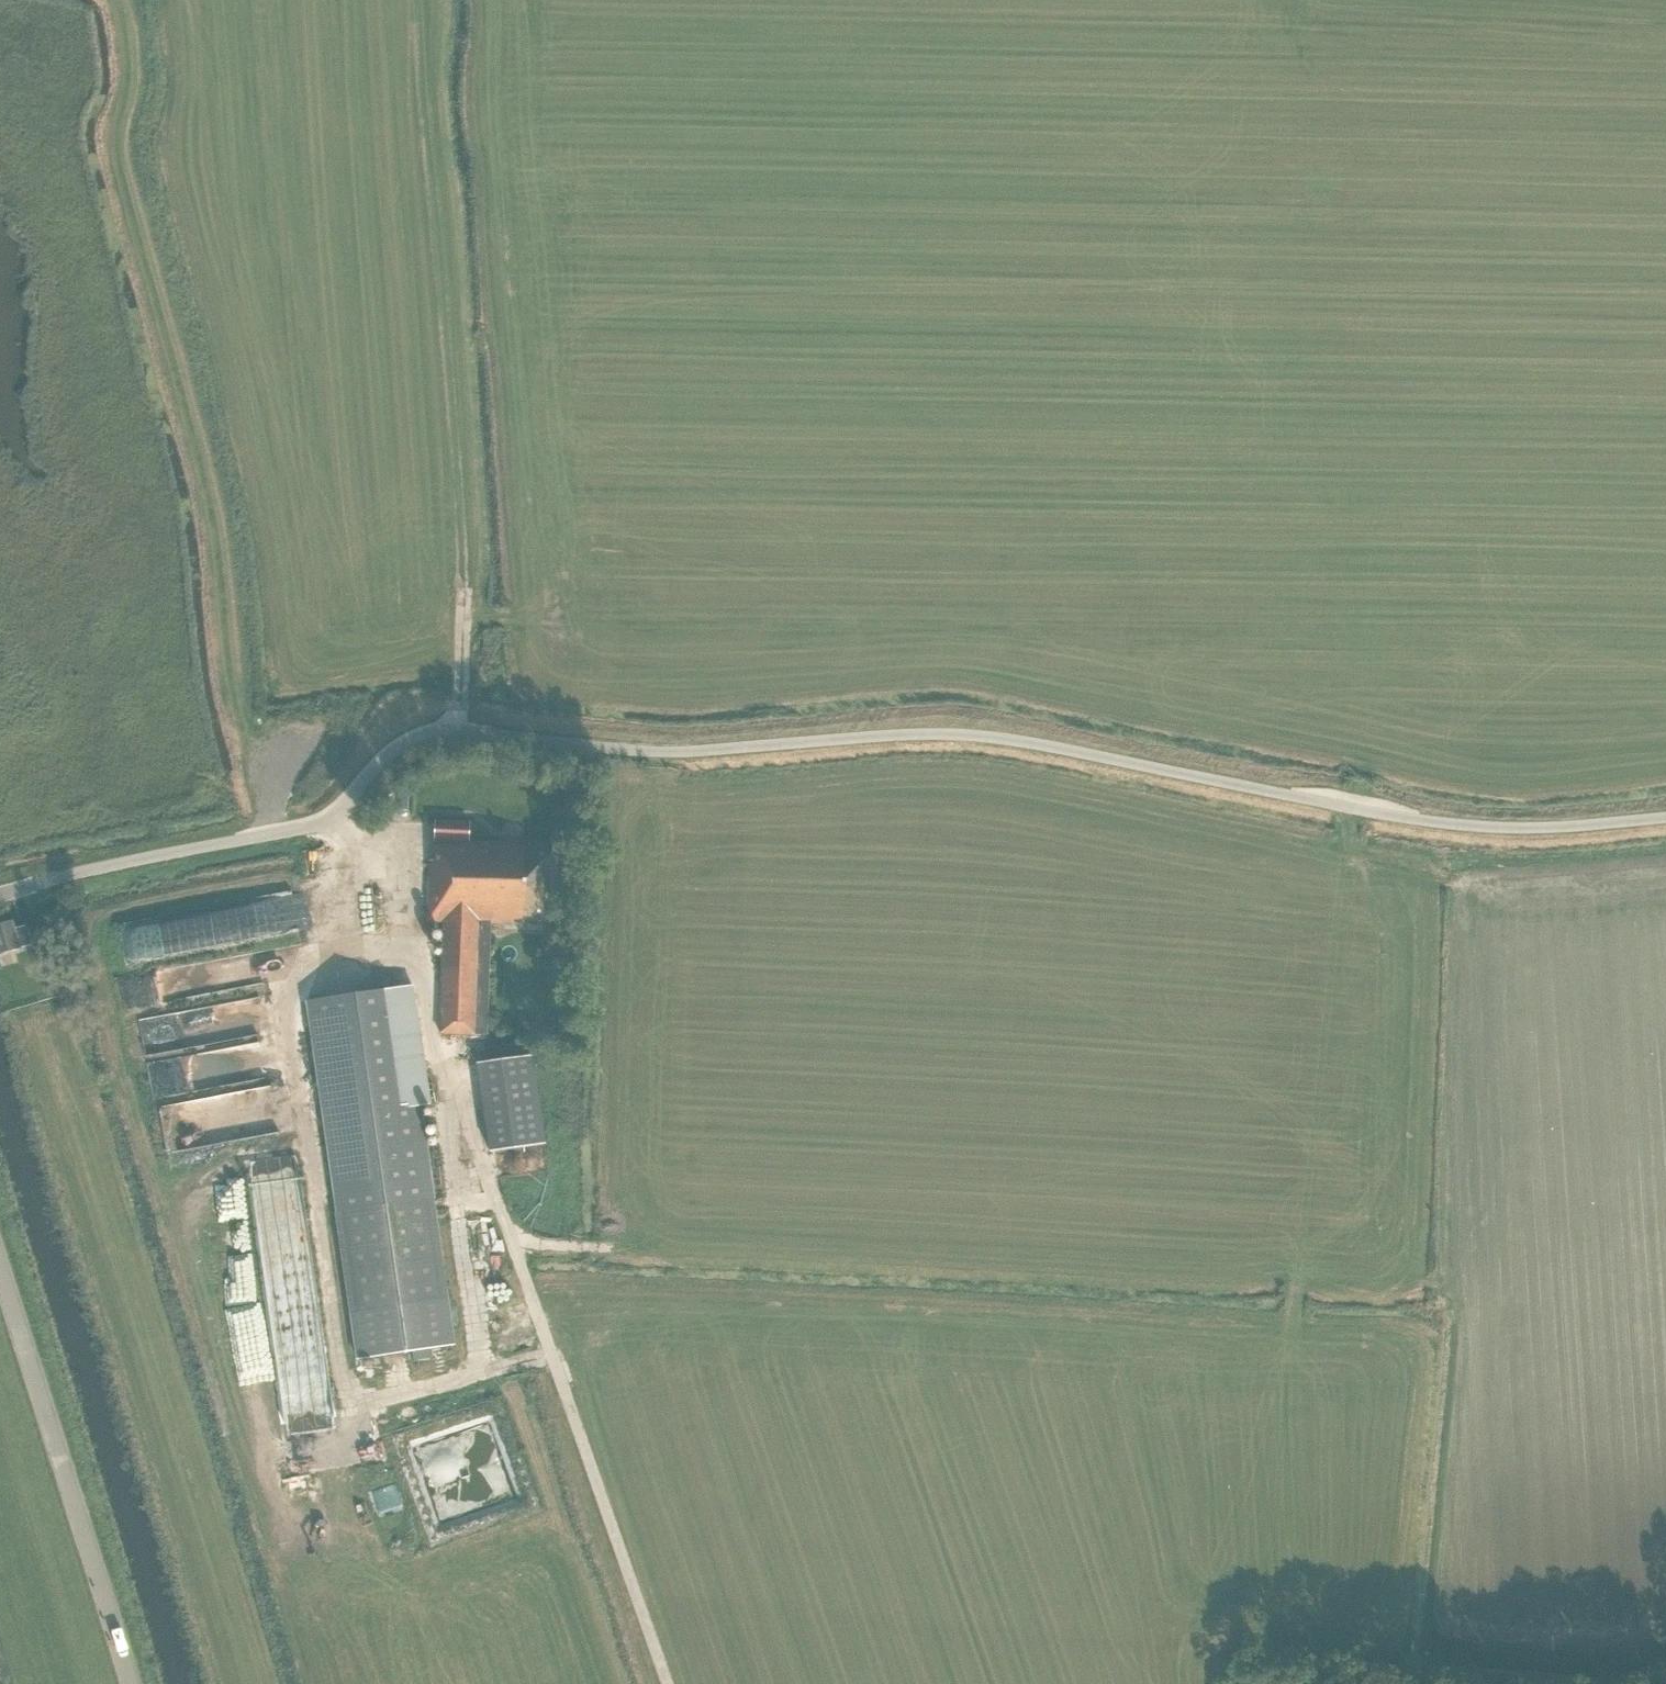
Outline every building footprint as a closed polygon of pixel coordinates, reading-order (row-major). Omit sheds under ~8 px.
[(489,922),(512,922),(512,918),(550,919),(552,847),(520,846),(521,843),(467,841),(467,821),(434,820),(433,859),(429,859),(426,920),(443,920),(438,1032),(486,1034),(489,922)] [(20,948),(30,944),(25,925),(14,928),(12,920),(0,924),(0,954),(20,948)] [(427,1083),(413,985),(310,1000),(341,1212),(338,1212),(352,1310),(353,1310),(359,1357),(454,1343),(416,1084),(427,1083)] [(491,1150),(544,1142),(530,1053),(477,1061),(491,1150)] [(274,1126),(272,1096),(229,1098),(231,1129),(274,1126)] [(202,1158),(166,1167),(180,1220),(216,1210),(202,1158)] [(290,1289),(248,1295),(257,1359),(323,1349),(318,1312),(293,1316),(290,1289)]
